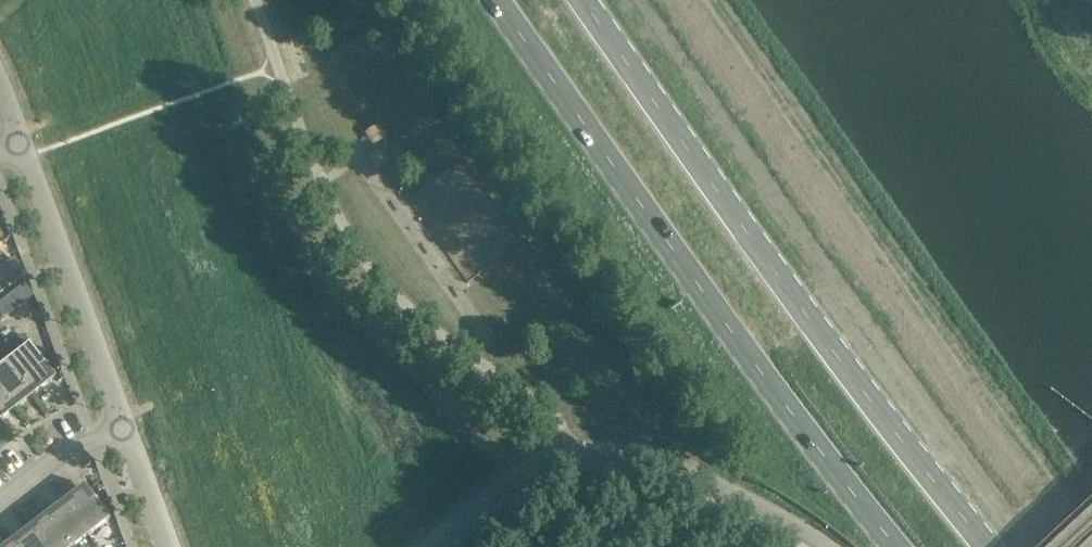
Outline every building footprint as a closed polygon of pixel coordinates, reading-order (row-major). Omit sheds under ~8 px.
[(3,242),(9,237),(0,209),(0,237),(3,242)] [(29,343),(7,360),(32,392),(50,378),(47,375),(51,371),(29,343)] [(7,360),(0,366),(0,387),(15,406),(32,392),(7,360)] [(0,387),(0,417),(15,406),(0,387)] [(82,490),(64,504),(88,536),(111,519),(89,490),(84,493),(82,490)] [(64,504),(46,517),(69,546),(74,546),(88,536),(64,504)] [(46,517),(29,531),(41,546),(69,546),(46,517)] [(29,531),(11,544),(13,546),(41,546),(29,531)]
